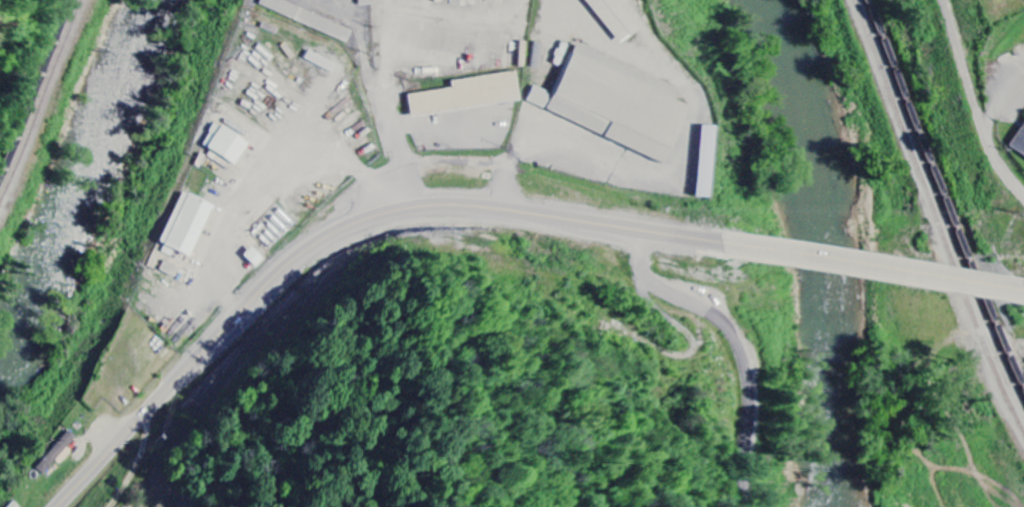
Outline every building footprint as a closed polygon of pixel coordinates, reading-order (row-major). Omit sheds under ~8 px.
[(349,43),(354,31),(279,0),(263,0),(260,7),(349,43)] [(642,30),(618,0),(586,0),(622,46),(642,30)] [(544,70),(544,44),(535,44),(534,69),(544,70)] [(668,161),(679,132),(674,134),(667,151),(658,148),(651,150),(652,146),(626,136),(626,134),(615,130),(621,128),(622,125),(596,116),(615,109),(621,112),(624,102),(627,111),(629,107),(637,110),(641,99),(644,106),(647,99),(689,115),(691,108),(677,103),(682,89),(576,49),(558,96),(535,87),(527,108),(668,161)] [(413,118),(522,103),(518,73),(453,82),(454,90),(410,96),(413,118)] [(236,168),(250,145),(217,124),(203,146),(236,168)] [(699,199),(712,199),(714,128),(701,128),(699,199)] [(1023,157),(1023,131),(1012,148),(1023,157)] [(214,206),(182,193),(162,244),(166,246),(162,254),(173,258),(175,252),(192,259),(214,206)] [(257,268),(265,261),(254,249),(246,256),(257,268)] [(37,469),(45,475),(60,457),(64,460),(71,452),(67,448),(76,438),(68,432),(37,469)]
